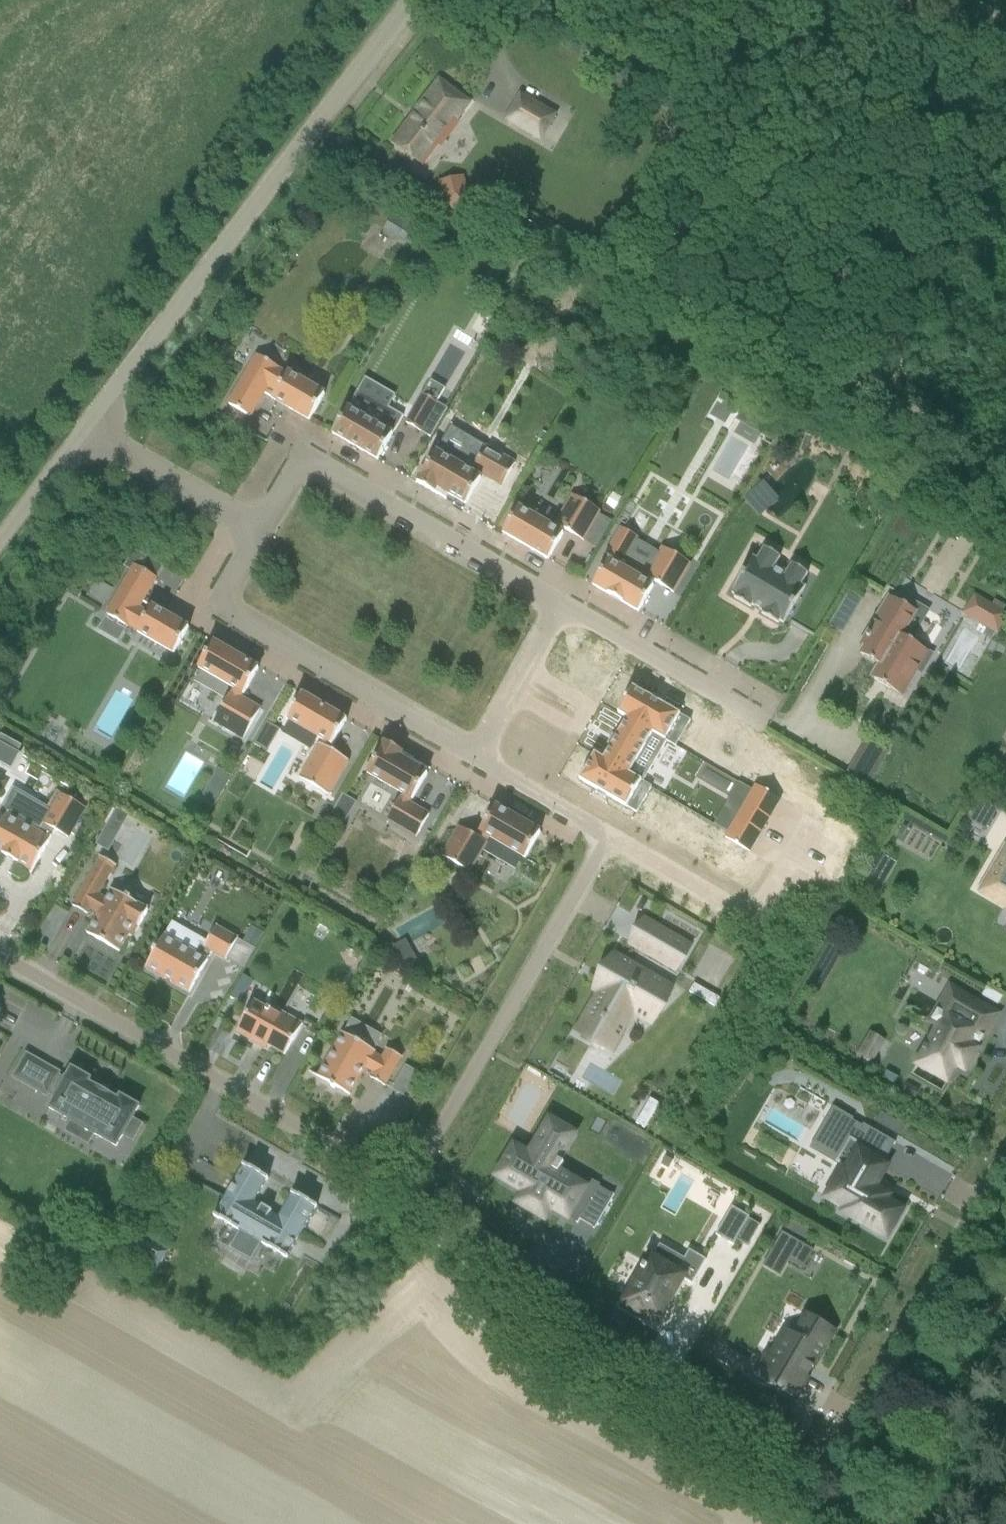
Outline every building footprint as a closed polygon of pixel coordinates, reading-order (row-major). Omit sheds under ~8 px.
[(391,142),(407,154),(422,165),(437,144),(442,144),(452,130),(451,126),(468,103),(438,80),(391,142)] [(505,120),(540,140),(554,115),(519,95),(505,120)] [(474,193),(461,215),(485,229),(498,207),(474,193)] [(411,227),(403,242),(413,248),(414,248),(415,249),(423,234),(422,233),(420,232),(411,227)] [(309,421),(324,395),(287,374),(286,376),(277,370),(278,368),(257,356),(228,405),(249,417),(267,387),(276,392),(272,400),(309,421)] [(347,409),(332,435),(377,461),(398,425),(403,417),(358,390),(347,409)] [(405,424),(420,432),(436,403),(423,395),(405,424)] [(417,484),(434,494),(437,489),(465,505),(480,479),(479,479),(481,475),(501,487),(515,464),(486,447),(472,470),(473,471),(471,474),(435,453),(417,484)] [(479,483),(474,491),(482,496),(487,488),(479,483)] [(612,495),(605,507),(615,513),(623,501),(612,495)] [(502,534),(546,560),(546,559),(548,560),(563,534),(562,534),(564,530),(583,541),(600,512),(572,496),(554,525),(556,526),(554,529),(517,508),(502,534)] [(607,560),(593,586),(638,613),(653,587),(652,586),(654,583),(673,594),(690,565),(662,548),(650,567),(628,554),(637,538),(636,537),(636,538),(621,530),(621,529),(620,528),(605,554),(612,558),(610,562),(607,560)] [(778,625),(779,622),(783,624),(804,588),(800,586),(807,574),(791,564),(786,572),(775,565),(779,558),(763,548),(756,559),(752,557),(731,594),(735,596),(733,599),(750,608),(751,606),(762,613),(761,615),(778,625)] [(173,654),(188,629),(142,602),(155,578),(135,566),(106,615),(127,627),(128,626),(137,631),(136,633),(173,654)] [(95,580),(86,596),(102,606),(111,590),(95,580)] [(900,636),(914,612),(889,597),(860,646),(864,648),(860,655),(881,668),(873,681),(900,697),(917,670),(920,672),(930,656),(926,653),(927,652),(900,636)] [(983,626),(997,634),(1005,618),(1005,615),(994,607),(983,626)] [(243,739),(260,710),(240,698),(242,694),(243,695),(258,669),(213,643),(198,668),(234,690),(232,693),(231,692),(213,722),(243,739)] [(632,688),(617,714),(626,719),(675,747),(690,721),(632,688)] [(346,720),(301,694),(286,720),(322,741),(320,745),(319,744),(299,779),(328,796),(348,761),(328,750),(330,746),(331,746),(346,720)] [(626,719),(603,759),(642,782),(665,742),(626,719)] [(415,838),(429,815),(409,803),(411,800),(412,800),(427,774),(398,758),(401,753),(384,743),(366,774),(403,795),(401,799),(399,798),(386,821),(415,838)] [(594,754),(579,780),(636,814),(651,788),(642,782),(603,759),(594,754)] [(853,762),(846,773),(868,784),(873,776),(874,774),(875,773),(853,762)] [(217,770),(208,786),(221,794),(230,777),(217,770)] [(755,786),(745,803),(769,818),(778,797),(755,786)] [(31,871),(29,873),(30,874),(55,831),(68,839),(85,809),(59,794),(48,812),(13,792),(1,813),(5,816),(0,826),(0,854),(31,871)] [(334,814),(349,820),(357,801),(343,794),(334,814)] [(745,803),(734,821),(759,835),(769,818),(745,803)] [(540,833),(494,807),(479,833),(480,833),(477,838),(458,827),(441,857),(469,873),(486,844),(485,843),(488,838),(525,859),(540,833)] [(116,809),(110,820),(122,827),(129,816),(116,809)] [(734,821),(724,838),(748,853),(759,835),(734,821)] [(981,892),(1005,906),(1005,849),(981,892)] [(128,935),(129,933),(127,932),(131,924),(137,927),(138,928),(148,911),(129,901),(130,899),(125,896),(124,898),(111,890),(106,900),(98,895),(115,865),(100,857),(72,907),(86,915),(89,909),(98,914),(86,934),(118,953),(128,935)] [(883,857),(868,883),(879,890),(894,863),(883,857)] [(801,904),(807,893),(797,887),(791,898),(801,904)] [(285,906),(279,915),(293,923),(298,913),(293,910),(285,906)] [(189,993),(207,961),(212,952),(226,960),(237,940),(215,927),(205,946),(200,944),(194,954),(164,936),(156,950),(154,949),(150,956),(151,957),(145,968),(189,993)] [(252,928),(244,942),(255,949),(263,935),(252,928)] [(648,950),(646,954),(676,970),(689,946),(687,945),(660,930),(648,950)] [(581,1024),(579,1027),(592,1035),(595,1036),(594,1038),(592,1041),(611,1052),(625,1027),(623,1026),(621,1025),(623,1021),(629,1011),(646,1021),(656,1005),(661,1008),(672,989),(669,988),(613,955),(604,971),(602,974),(605,975),(607,977),(603,985),(600,990),(598,993),(601,995),(602,995),(594,1009),(590,1007),(581,1024)] [(718,999),(694,984),(689,993),(714,1007),(718,999)] [(915,1066),(916,1067),(932,1076),(935,1077),(937,1074),(947,1080),(948,1081),(956,1068),(957,1068),(964,1073),(977,1050),(976,1049),(985,1033),(981,1031),(992,1012),(965,996),(954,1015),(946,1011),(936,1029),(937,1030),(926,1048),(924,1047),(922,1050),(923,1051),(915,1066)] [(284,1057),(302,1025),(281,1013),(279,1018),(269,1013),(270,1010),(267,1008),(267,1009),(253,1002),(236,1033),(253,1043),(255,1039),(284,1057)] [(337,1089),(349,1096),(365,1068),(373,1073),(370,1079),(384,1087),(401,1058),(387,1050),(381,1059),(373,1054),(374,1052),(342,1034),(317,1078),(331,1086),(330,1088),(336,1091),(337,1089)] [(877,1050),(865,1043),(858,1055),(870,1062),(877,1050)] [(26,1055),(14,1077),(46,1095),(47,1092),(56,1097),(49,1109),(116,1147),(138,1107),(120,1097),(118,1101),(114,1099),(108,1095),(109,1094),(108,1094),(109,1092),(99,1086),(98,1088),(97,1088),(97,1089),(88,1083),(90,1080),(71,1069),(64,1081),(56,1076),(58,1073),(26,1055)] [(393,1089),(414,1101),(428,1075),(407,1063),(393,1089)] [(658,1104),(650,1099),(635,1124),(644,1129),(658,1104)] [(828,1118),(819,1135),(820,1136),(821,1134),(831,1139),(830,1141),(831,1142),(832,1140),(836,1142),(828,1155),(841,1163),(839,1166),(841,1167),(842,1166),(848,1170),(846,1173),(842,1171),(840,1174),(841,1175),(838,1179),(837,1178),(836,1180),(837,1181),(833,1189),(832,1188),(831,1190),(827,1198),(846,1209),(843,1213),(845,1214),(848,1210),(864,1219),(861,1224),(885,1237),(900,1211),(884,1201),(886,1197),(883,1195),(881,1194),(877,1191),(877,1192),(872,1189),(874,1185),(875,1185),(876,1184),(875,1183),(879,1176),(880,1177),(881,1175),(880,1175),(882,1170),(882,1171),(885,1167),(882,1165),(883,1163),(883,1164),(895,1143),(862,1124),(862,1126),(852,1120),(853,1119),(833,1107),(827,1117),(828,1118)] [(513,1146),(496,1176),(498,1178),(506,1182),(505,1183),(507,1184),(508,1183),(510,1184),(509,1186),(511,1186),(533,1198),(530,1204),(544,1212),(548,1207),(555,1211),(555,1210),(561,1214),(563,1212),(575,1219),(577,1220),(575,1223),(577,1224),(579,1220),(593,1227),(592,1228),(594,1229),(614,1195),(612,1194),(612,1195),(598,1187),(599,1185),(598,1184),(565,1166),(561,1163),(562,1163),(558,1161),(566,1147),(544,1134),(542,1133),(528,1155),(513,1146)] [(665,1158),(660,1166),(667,1170),(672,1162),(665,1158)] [(229,1249),(251,1261),(260,1244),(286,1259),(317,1207),(292,1193),(291,1195),(278,1217),(271,1213),(271,1212),(262,1206),(261,1208),(253,1203),(266,1181),(267,1181),(268,1179),(243,1165),(213,1217),(239,1232),(229,1249)] [(731,1207),(715,1235),(732,1246),(749,1217),(731,1207)] [(152,1277),(165,1253),(132,1234),(119,1258),(152,1277)] [(782,1234),(763,1266),(779,1275),(787,1261),(802,1269),(813,1250),(799,1242),(798,1243),(782,1234)] [(642,1271),(624,1303),(627,1304),(625,1308),(643,1318),(643,1317),(645,1314),(645,1315),(655,1321),(656,1320),(680,1278),(691,1285),(706,1260),(689,1251),(676,1273),(650,1258),(645,1267),(643,1265),(640,1270),(642,1271)] [(755,1369),(751,1375),(752,1376),(753,1375),(754,1376),(754,1375),(794,1398),(806,1376),(808,1377),(813,1367),(812,1367),(833,1331),(807,1316),(794,1337),(787,1333),(774,1355),(768,1352),(768,1351),(767,1351),(767,1350),(766,1350),(763,1355),(764,1356),(756,1370),(755,1369)]
